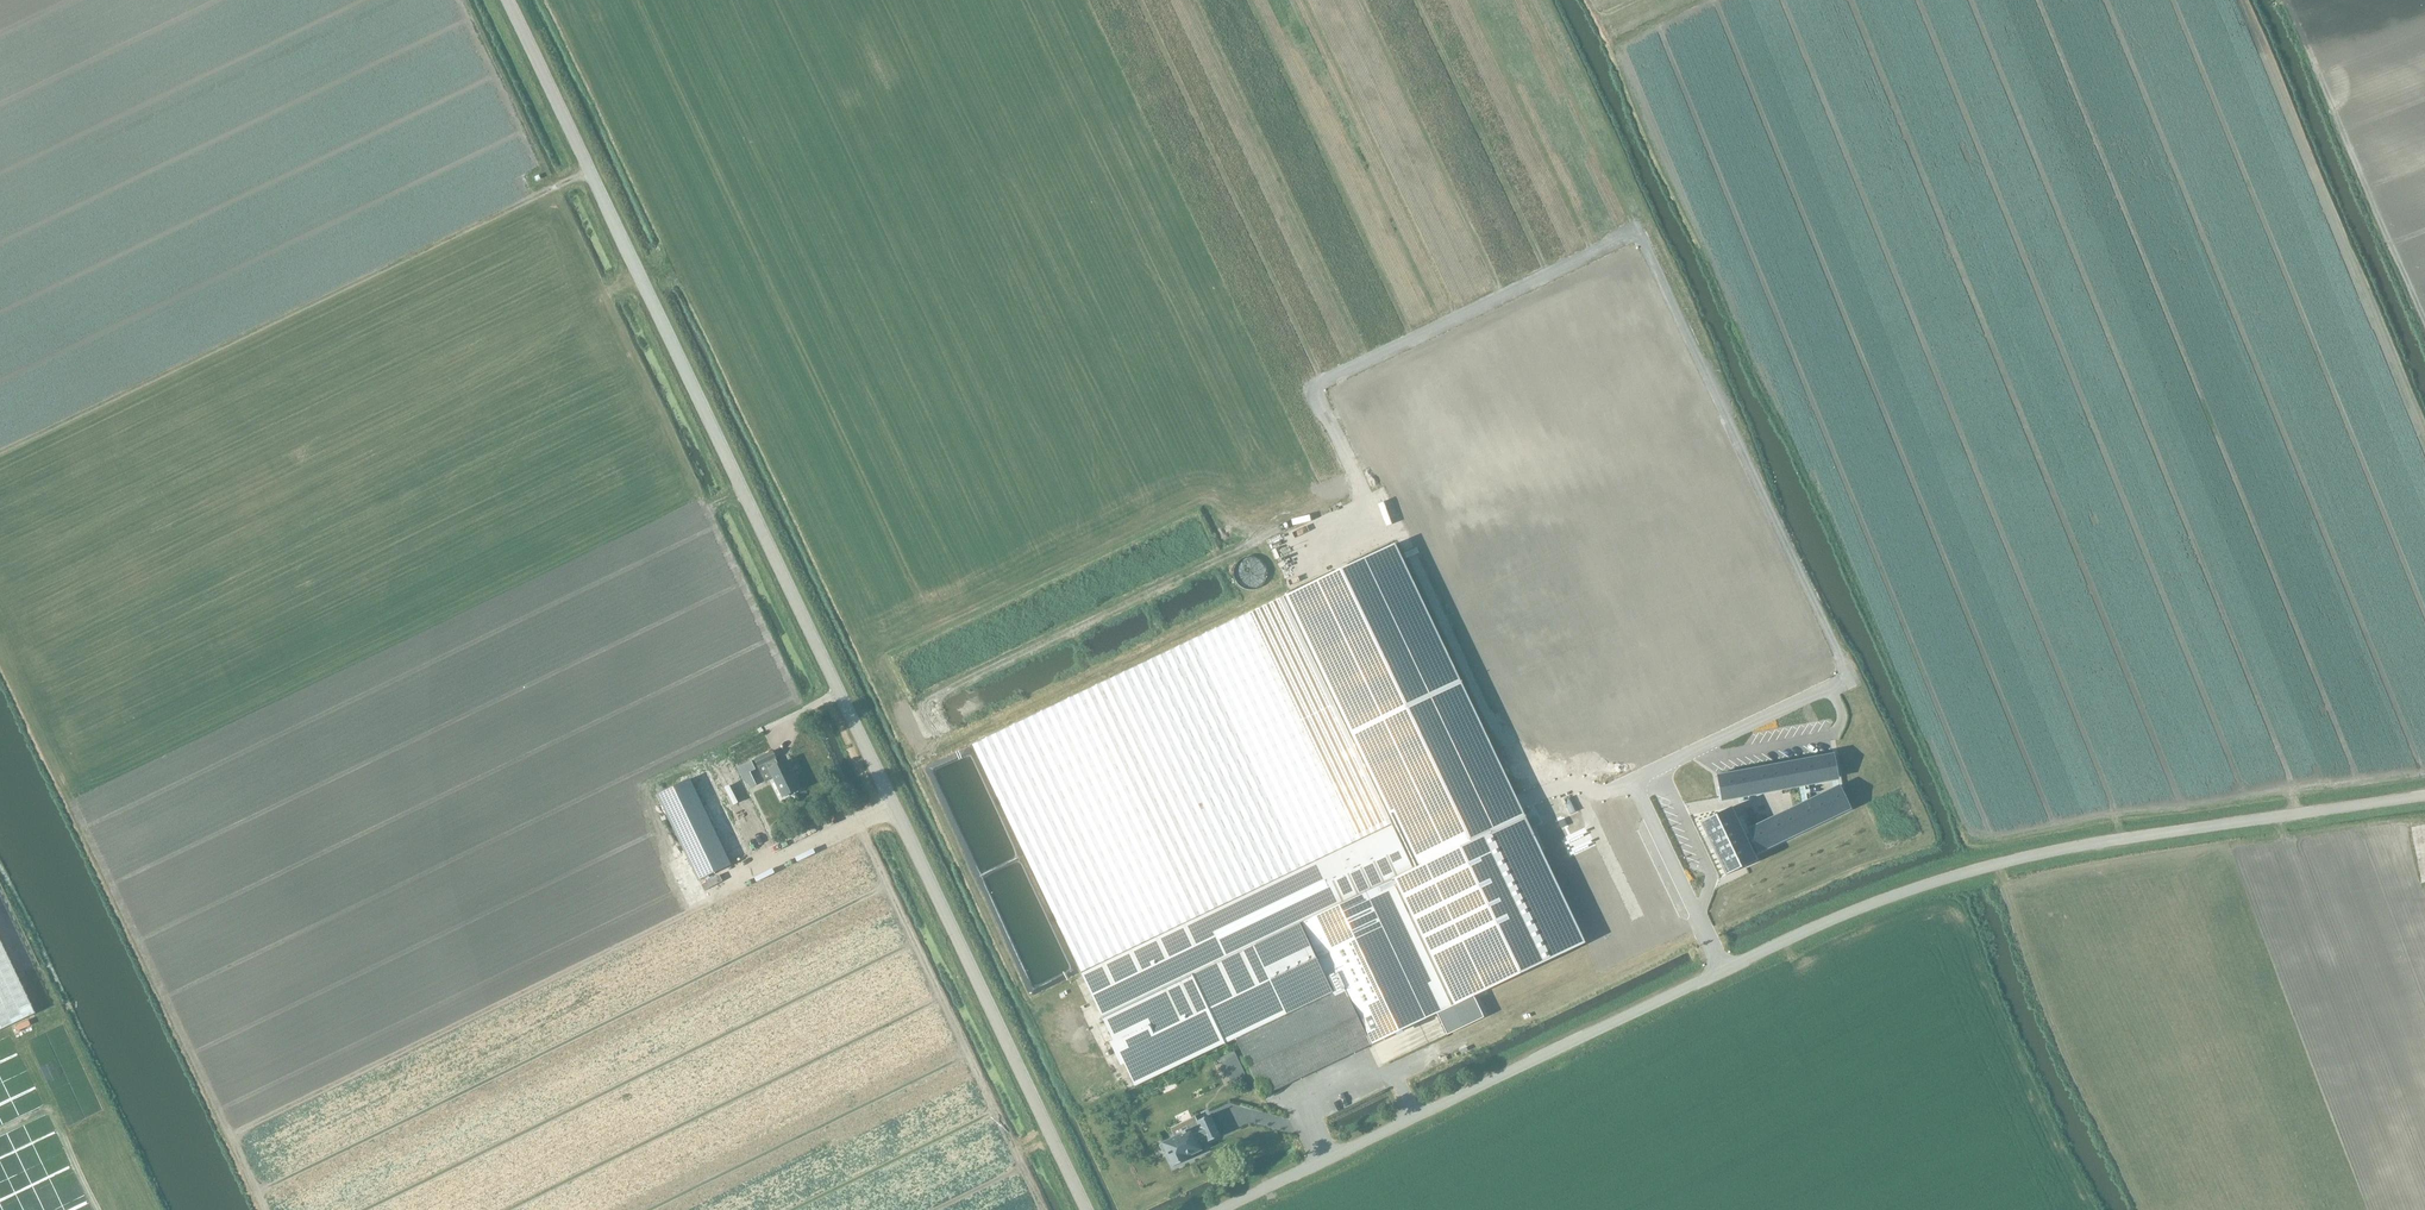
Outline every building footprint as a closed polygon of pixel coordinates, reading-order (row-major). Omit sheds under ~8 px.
[(1081,972),(1080,972),(1134,1087),(1225,1044),(1236,1040),(1262,1096),(1425,1019),(1437,1013),(1447,1035),(1484,1017),(1474,996),(1587,942),(1520,803),(1500,760),(1396,543),(1283,597),(1334,704),(1353,744),(1391,823),(1383,827),(1377,830),(1370,834),(1363,837),(1356,840),(1219,908),(1192,921),(1081,972)] [(1283,597),(1248,614),(1300,721),(1310,744),(1356,840),(1363,837),(1370,834),(1377,830),(1383,827),(1391,823),(1353,744),(1334,704),(1283,597)] [(1110,680),(973,745),(1081,972),(1192,921),(1219,908),(1356,840),(1310,744),(1300,721),(1248,614),(1110,680)] [(753,854),(760,870),(782,860),(774,844),(782,840),(777,828),(769,832),(726,744),(650,779),(657,794),(691,778),(731,864),(753,854)] [(769,769),(779,790),(782,797),(800,788),(787,760),(778,764),(775,758),(776,758),(773,751),(755,759),(758,766),(766,762),(769,769)] [(1838,778),(1833,757),(1716,781),(1721,802),(1838,778)] [(699,881),(731,864),(691,778),(657,794),(699,881)] [(1729,875),(1748,866),(1743,855),(1747,853),(1749,858),(1852,809),(1843,789),(1740,838),(1727,810),(1703,822),(1729,875)] [(840,834),(856,826),(853,821),(838,828),(840,834)] [(2138,877),(2141,893),(2148,892),(2145,876),(2138,877)] [(34,1012),(0,940),(0,1028),(34,1012)] [(1351,1096),(1374,1087),(1372,1082),(1349,1091),(1351,1096)] [(1285,1091),(1289,1106),(1296,1104),(1291,1089),(1285,1091)] [(1258,1124),(1249,1099),(1214,1111),(1222,1133),(1244,1125),(1245,1129),(1258,1124)] [(1163,1145),(1161,1146),(1164,1153),(1166,1152),(1167,1154),(1167,1156),(1168,1155),(1174,1167),(1188,1160),(1187,1158),(1203,1150),(1199,1143),(1206,1140),(1207,1142),(1221,1136),(1220,1134),(1219,1135),(1217,1129),(1217,1128),(1216,1128),(1213,1123),(1214,1122),(1214,1121),(1213,1122),(1210,1116),(1211,1116),(1210,1114),(1189,1125),(1191,1129),(1162,1143),(1163,1145)]
